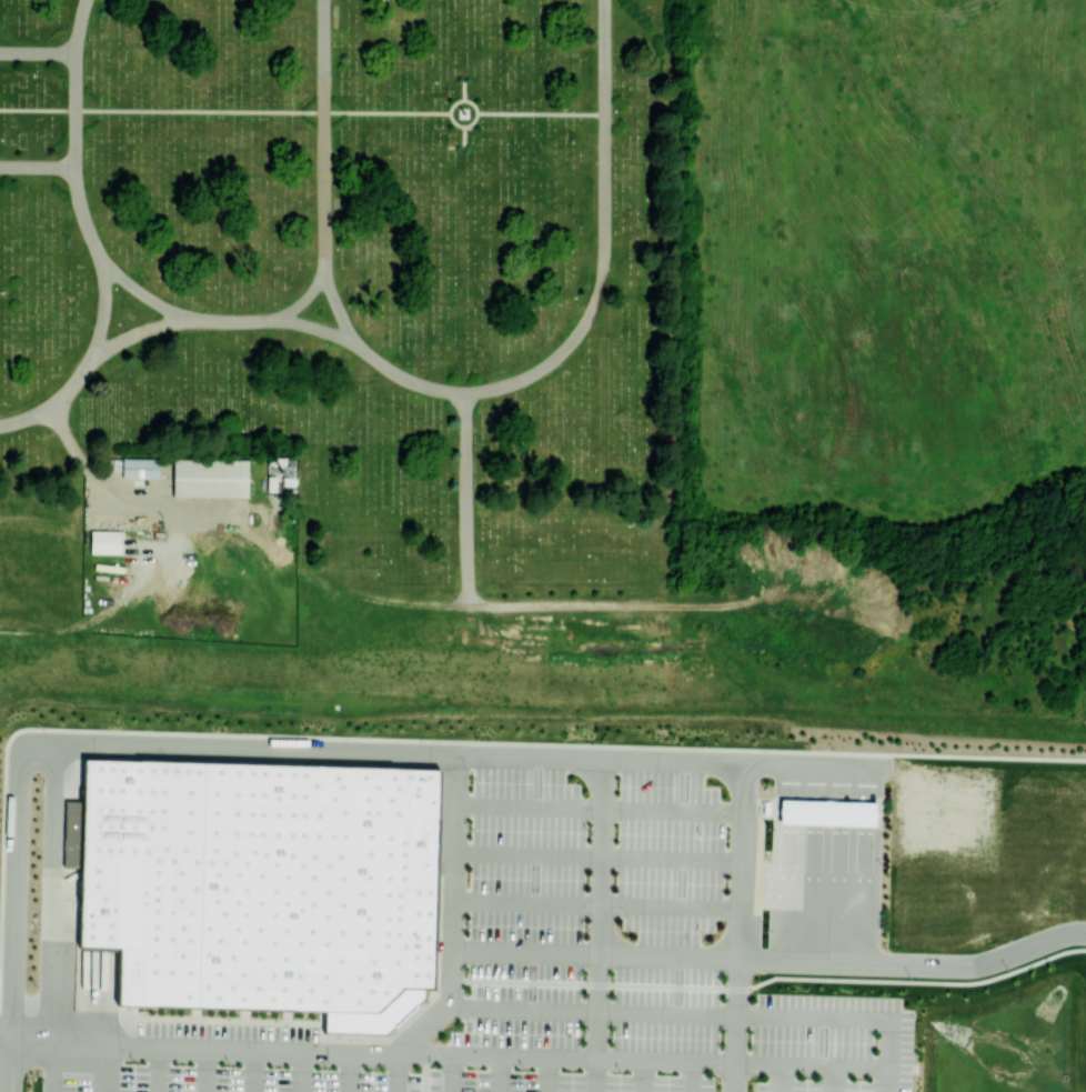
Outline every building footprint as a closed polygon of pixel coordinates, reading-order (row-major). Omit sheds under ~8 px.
[(122,458),(122,477),(159,477),(159,457),(122,458)] [(173,458),(173,495),(249,497),(249,458),(173,458)] [(91,530),(91,553),(121,552),(121,530),(91,530)] [(84,760),(441,768),(436,994),(389,1034),(334,1033),(334,1005),(130,1001),(131,948),(81,946),(84,760)] [(875,801),(781,799),(780,823),(874,825),(875,801)]
